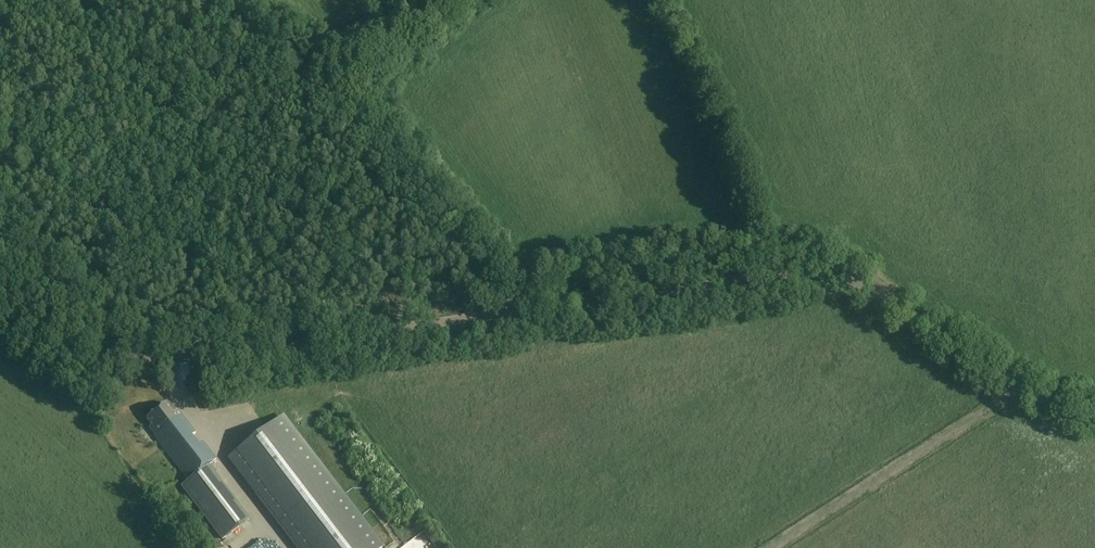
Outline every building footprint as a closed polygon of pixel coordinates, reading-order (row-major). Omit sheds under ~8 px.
[(229,384),(218,386),(219,393),(230,391),(229,384)] [(180,486),(222,540),(250,519),(209,465),(217,459),(178,410),(174,413),(166,403),(146,419),(152,426),(149,428),(154,434),(188,480),(180,486)] [(298,547),(381,547),(382,547),(282,417),(229,458),(298,547)]
